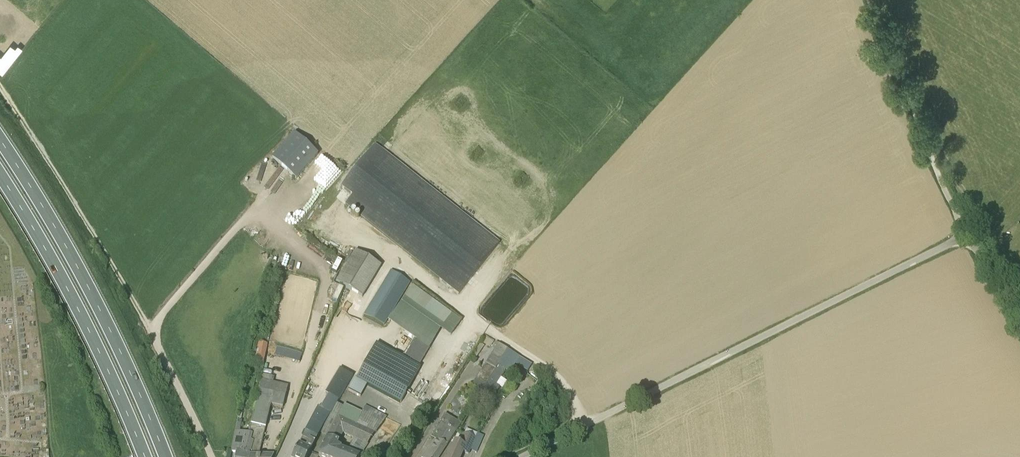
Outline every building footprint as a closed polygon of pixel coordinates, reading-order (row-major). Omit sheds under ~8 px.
[(296,180),(319,155),(293,132),(271,158),(296,180)] [(352,196),(345,204),(459,294),(499,243),(376,145),(342,188),(352,196)] [(363,296),(381,266),(355,250),(337,281),(363,296)] [(384,326),(410,282),(391,270),(364,314),(384,326)] [(490,348),(494,342),(487,338),(483,343),(490,348)] [(267,343),(259,341),(254,361),(263,363),(267,343)] [(400,404),(419,367),(386,348),(376,343),(357,379),(367,385),(400,404)] [(499,365),(508,350),(499,344),(476,380),(472,386),(482,392),(499,365)] [(508,350),(499,365),(506,370),(510,372),(516,364),(527,372),(532,365),(508,350)] [(499,365),(482,392),(493,398),(500,387),(496,385),(506,370),(499,365)] [(352,376),(339,368),(324,393),(328,395),(319,409),(317,408),(301,440),(299,445),(292,456),(308,456),(315,444),(329,416),(352,376)] [(354,378),(348,390),(361,397),(367,385),(357,379),(354,378)] [(254,408),(253,413),(249,433),(252,434),(251,441),(252,441),(249,456),(258,456),(271,404),(282,407),(287,386),(273,382),(261,379),(254,408)] [(478,397),(481,391),(475,387),(471,393),(478,397)] [(344,405),(339,416),(338,415),(326,439),(318,456),(319,456),(359,456),(365,446),(367,447),(372,438),(376,439),(379,433),(377,433),(386,417),(364,406),(360,414),(344,405)] [(439,442),(446,446),(460,424),(444,414),(439,422),(440,423),(431,438),(439,443),(439,442)] [(235,430),(231,451),(236,452),(235,456),(249,456),(252,441),(251,441),(252,434),(249,433),(240,431),(242,420),(237,420),(235,430)] [(473,439),(462,434),(458,445),(454,442),(450,449),(449,449),(445,456),(459,456),(462,451),(467,454),(473,439)] [(446,446),(439,442),(439,443),(431,438),(430,439),(433,441),(430,446),(429,446),(422,456),(439,456),(446,446)]
